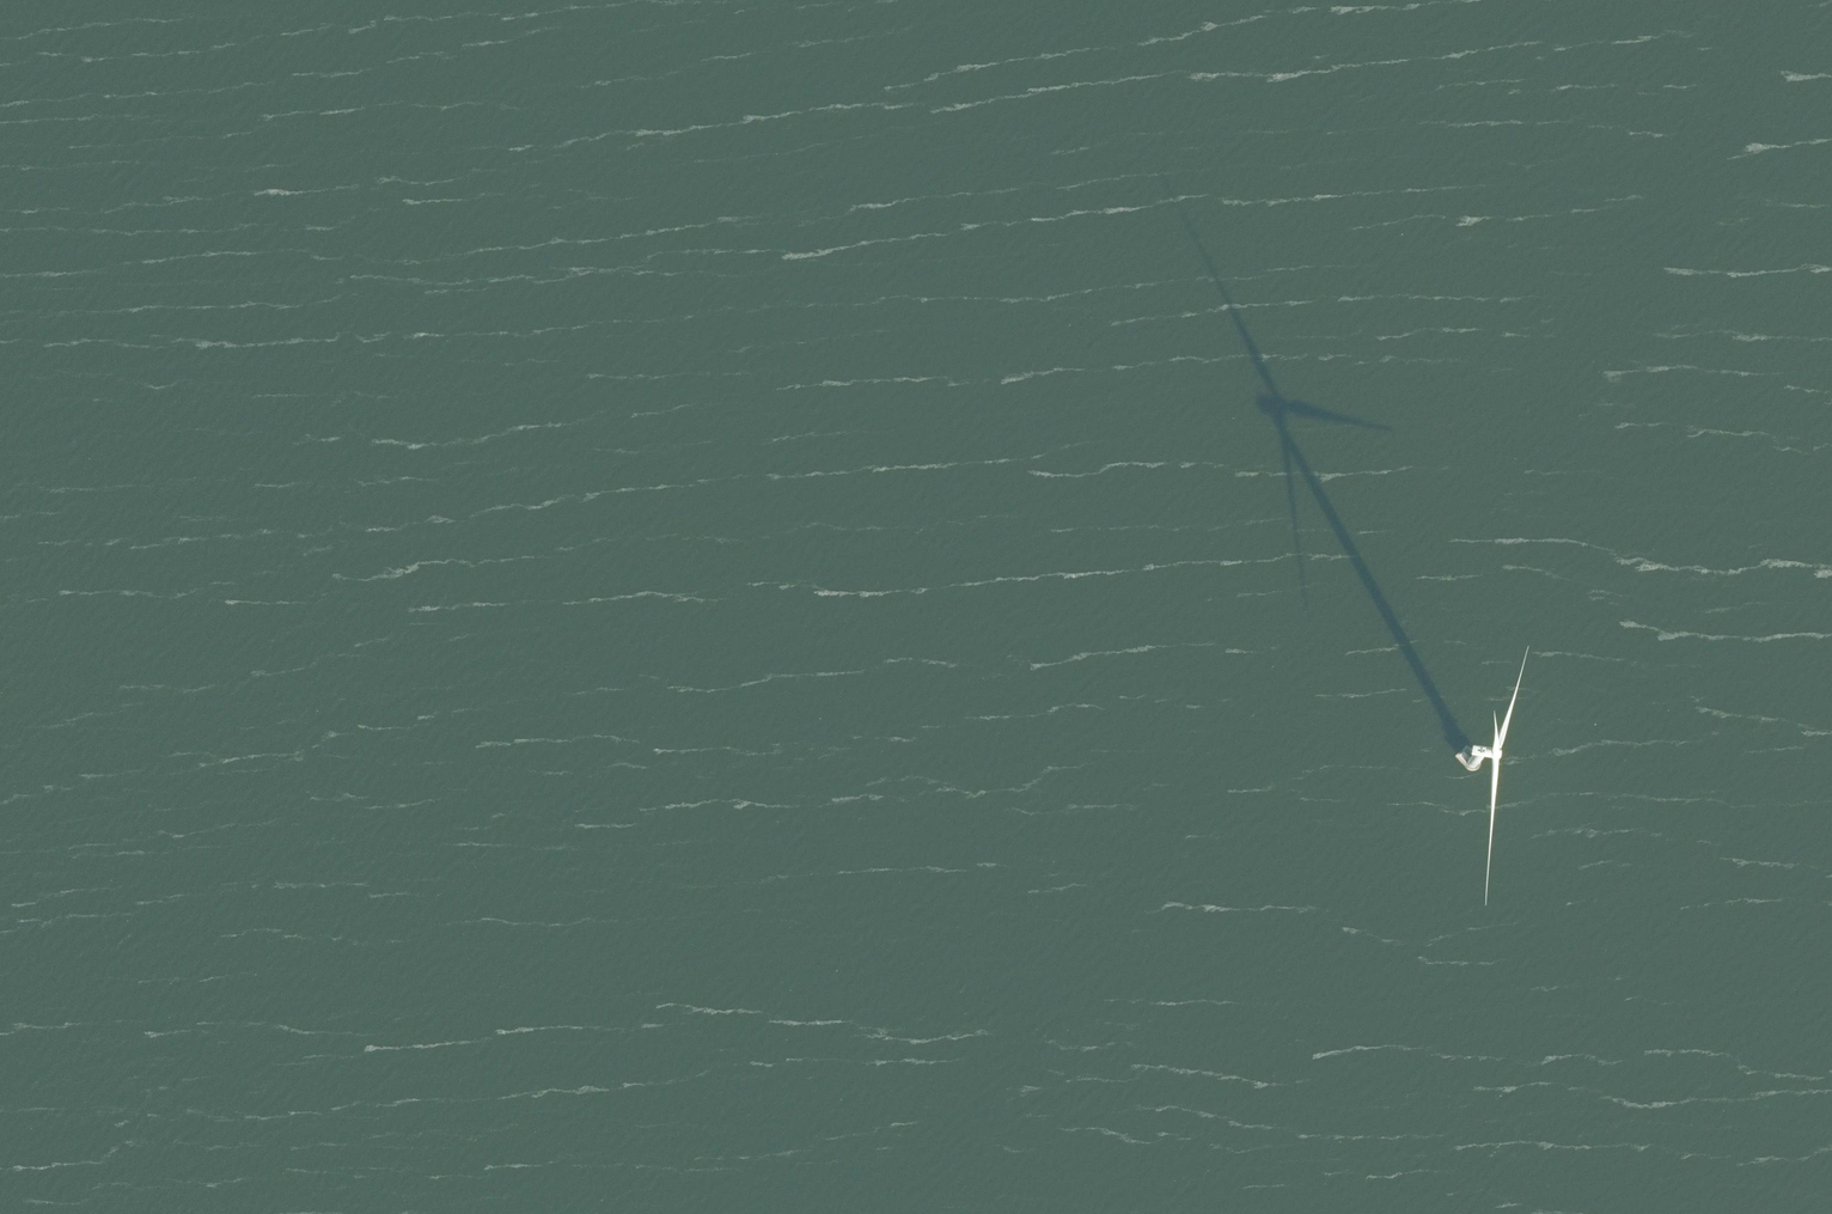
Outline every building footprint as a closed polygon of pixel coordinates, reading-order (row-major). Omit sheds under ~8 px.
[(1467,761),(1467,763),(1467,765),(1468,767),(1470,768),(1472,768),(1474,768),(1476,767),(1477,765),(1477,763),(1477,761),(1476,759),(1474,758),(1472,758),(1470,758),(1468,759),(1467,761)]
